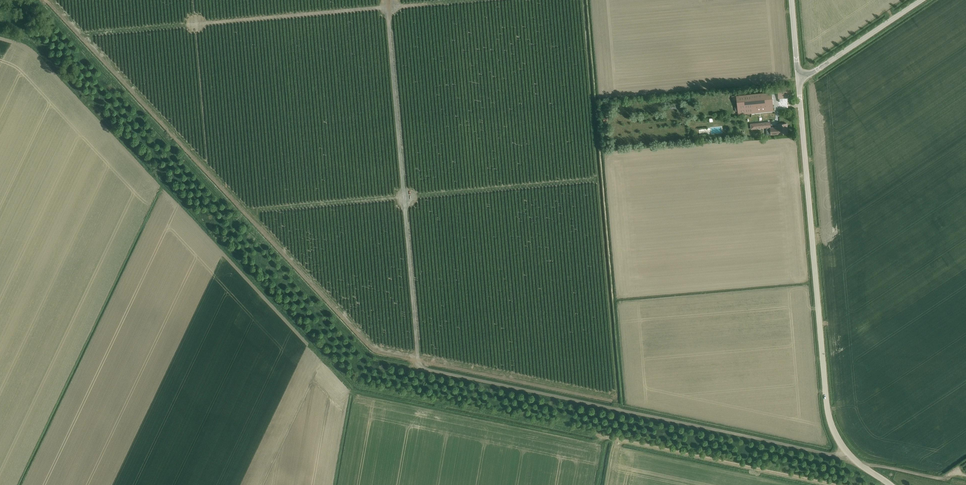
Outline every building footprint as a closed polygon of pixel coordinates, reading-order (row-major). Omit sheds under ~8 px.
[(779,99),(791,98),(791,87),(778,88),(779,99)] [(771,92),(736,96),(738,115),(773,111),(771,92)] [(770,122),(754,124),(754,129),(766,127),(767,135),(778,134),(787,133),(787,126),(786,123),(777,124),(777,127),(771,127),(770,122)]
